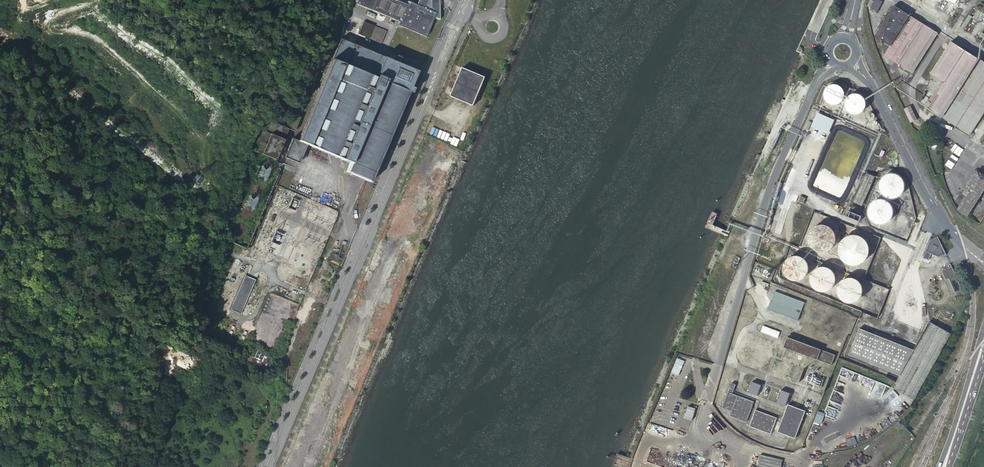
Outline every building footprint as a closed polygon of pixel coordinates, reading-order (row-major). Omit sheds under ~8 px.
[(417,6),(409,3),(408,5),(397,0),(361,0),(359,4),(401,22),(399,26),(426,37),(434,19),(436,15),(417,6)] [(417,6),(436,15),(434,19),(439,21),(439,0),(419,0),(417,6)] [(877,12),(882,1),(880,0),(875,0),(871,8),(877,12)] [(885,55),(912,73),(938,33),(894,5),(875,35),(891,45),(885,55)] [(358,33),(372,39),(376,27),(363,22),(358,33)] [(376,27),(372,39),(381,43),(386,32),(376,27)] [(334,51),(375,68),(380,56),(339,39),(334,51)] [(970,135),(983,114),(983,62),(951,41),(931,73),(945,81),(929,108),(970,135)] [(292,137),(284,155),(298,161),(306,143),(352,161),(348,171),(372,180),(418,71),(380,56),(375,68),(334,51),(299,140),(292,137)] [(462,67),(450,96),(473,106),(486,78),(462,67)] [(844,95),(844,94),(844,93),(844,91),(843,90),(843,89),(842,89),(842,88),(841,87),(840,86),(839,86),(838,85),(837,85),(836,85),(835,85),(833,85),(832,85),(831,85),(830,85),(829,86),(828,86),(828,87),(826,89),(826,90),(825,90),(825,91),(824,93),(824,94),(824,95),(824,96),(825,97),(825,98),(825,99),(826,100),(827,101),(827,102),(829,103),(830,103),(830,104),(831,104),(832,104),(833,105),(834,105),(836,105),(837,104),(838,104),(839,103),(840,103),(841,102),(842,102),(842,101),(843,100),(844,98),(844,97),(844,95)] [(866,105),(866,104),(866,103),(866,102),(865,101),(865,100),(865,99),(864,98),(863,97),(862,97),(862,96),(861,96),(860,95),(859,95),(858,94),(857,94),(855,94),(854,94),(853,95),(852,95),(851,96),(850,96),(849,97),(848,98),(847,100),(847,101),(846,103),(846,104),(846,105),(846,107),(847,108),(848,109),(848,110),(849,111),(850,112),(851,112),(852,113),(853,113),(854,114),(855,114),(857,114),(858,114),(859,113),(860,113),(861,112),(863,111),(864,110),(864,109),(865,108),(865,107),(866,106),(866,105)] [(917,119),(910,106),(904,108),(911,122),(917,119)] [(297,115),(297,114),(291,111),(285,125),(294,129),(299,116),(297,115)] [(812,129),(830,135),(835,120),(817,115),(812,129)] [(262,118),(249,148),(275,159),(289,129),(262,118)] [(874,145),(877,147),(883,134),(879,132),(874,145)] [(958,159),(964,150),(947,138),(941,148),(958,159)] [(865,165),(868,166),(874,153),(871,152),(865,165)] [(967,215),(983,189),(983,175),(977,170),(963,193),(962,192),(956,201),(961,205),(958,209),(967,215)] [(854,202),(862,205),(875,177),(867,173),(854,202)] [(904,187),(904,186),(904,185),(904,183),(903,182),(903,181),(902,179),(901,179),(901,178),(900,177),(899,176),(898,176),(897,175),(896,175),(895,174),(893,174),(891,174),(890,174),(889,174),(888,174),(886,175),(885,176),(884,177),(882,178),(882,179),(881,180),(881,181),(880,182),(880,184),(879,185),(879,186),(879,188),(880,189),(880,191),(881,192),(881,193),(882,194),(883,195),(885,196),(886,197),(887,198),(889,198),(890,199),(891,199),(893,199),(894,199),(895,198),(896,198),(898,197),(899,196),(900,195),(901,195),(902,193),(903,192),(903,191),(903,190),(904,189),(904,187)] [(782,183),(777,182),(774,192),(773,196),(777,197),(778,190),(779,191),(782,183)] [(893,213),(893,211),(893,209),(893,208),(893,207),(892,206),(892,204),(891,203),(890,202),(889,202),(889,201),(888,200),(886,199),(885,199),(883,198),(882,198),(881,198),(880,198),(878,198),(877,199),(875,199),(874,200),(873,200),(872,201),(871,202),(870,204),(869,204),(868,206),(868,207),(868,209),(867,210),(867,211),(868,213),(868,214),(868,216),(869,217),(869,218),(870,219),(871,220),(873,221),(874,222),(875,223),(877,223),(878,224),(879,224),(881,224),(882,224),(883,224),(884,223),(885,223),(887,222),(888,222),(889,221),(890,220),(891,219),(892,218),(892,217),(893,215),(893,214),(893,213)] [(848,217),(859,221),(862,216),(851,211),(848,217)] [(908,222),(908,221),(908,220),(907,219),(907,218),(906,218),(906,217),(905,216),(904,216),(903,216),(902,216),(901,216),(900,217),(899,218),(898,218),(898,219),(898,221),(898,222),(898,223),(899,224),(900,224),(900,225),(901,225),(902,226),(903,226),(904,226),(904,225),(905,225),(906,224),(907,223),(908,222)] [(839,240),(840,238),(839,236),(839,234),(839,233),(838,231),(837,230),(836,229),(835,227),(834,226),(833,226),(831,224),(830,224),(829,223),(828,223),(826,223),(825,222),(823,222),(822,223),(820,223),(819,223),(818,224),(816,225),(814,226),(813,227),(812,229),(811,230),(810,232),(809,233),(809,234),(809,236),(808,237),(808,238),(809,240),(809,242),(809,243),(810,245),(811,247),(812,247),(812,248),(814,250),(815,250),(816,251),(817,252),(819,252),(820,253),(821,253),(823,253),(824,253),(825,253),(828,253),(829,253),(830,252),(831,252),(832,251),(833,250),(835,249),(836,248),(837,247),(838,246),(838,244),(839,242),(839,241),(839,240)] [(903,232),(903,231),(903,230),(903,229),(903,228),(902,227),(901,227),(901,226),(900,226),(899,226),(898,226),(897,226),(896,227),(895,227),(895,228),(894,229),(894,230),(894,232),(895,233),(895,234),(896,235),(898,235),(899,235),(900,235),(901,235),(902,234),(902,233),(903,232)] [(868,251),(868,250),(868,248),(868,247),(868,246),(867,244),(866,243),(866,242),(865,240),(864,239),(862,238),(861,237),(860,236),(859,236),(858,235),(856,235),(854,235),(853,235),(852,235),(850,235),(849,235),(848,236),(846,236),(845,237),(844,238),(842,239),(842,240),(841,241),(840,242),(839,244),(839,245),(838,247),(838,248),(838,250),(838,251),(838,253),(839,254),(839,255),(840,257),(840,258),(841,259),(842,260),(843,261),(844,262),(846,263),(847,263),(848,264),(849,264),(852,265),(853,265),(854,265),(856,264),(858,264),(860,263),(861,262),(862,261),(864,260),(865,259),(866,258),(866,257),(867,255),(867,254),(868,253),(868,251)] [(946,254),(938,237),(931,240),(923,258),(929,260),(932,254),(937,256),(939,257),(941,257),(946,254)] [(809,270),(809,269),(809,267),(808,266),(808,264),(807,263),(807,262),(806,261),(805,260),(804,259),(803,258),(801,257),(800,257),(799,256),(798,256),(797,256),(795,256),(794,256),(792,257),(791,257),(789,258),(788,259),(786,261),(786,262),(785,263),(784,264),(784,265),(784,266),(783,267),(783,269),(783,270),(784,271),(784,272),(784,274),(785,275),(786,276),(787,277),(787,278),(788,279),(789,279),(790,280),(791,280),(793,281),(795,281),(796,281),(798,281),(799,281),(801,280),(802,280),(803,279),(804,279),(805,278),(806,277),(806,276),(807,275),(808,274),(808,272),(808,271),(809,270)] [(836,281),(836,280),(836,279),(835,278),(835,276),(834,274),(834,273),(833,272),(832,271),(831,270),(830,270),(830,269),(828,268),(827,268),(826,268),(824,267),(822,267),(821,267),(820,268),(819,268),(817,269),(816,269),(815,270),(814,271),(813,272),(813,273),(812,273),(811,275),(811,276),(811,277),(810,279),(810,280),(810,281),(811,282),(811,283),(811,284),(812,286),(813,287),(814,288),(815,290),(816,291),(818,291),(819,292),(820,292),(822,292),(824,292),(825,292),(827,292),(828,291),(829,291),(830,290),(831,289),(832,288),(833,288),(834,287),(834,285),(835,284),(835,283),(836,281)] [(962,290),(952,267),(942,271),(946,280),(949,279),(951,284),(948,285),(950,289),(953,288),(955,293),(962,290)] [(245,275),(230,310),(241,314),(256,280),(245,275)] [(863,292),(863,291),(863,290),(863,289),(863,288),(862,286),(861,284),(860,282),(859,281),(858,281),(858,280),(857,280),(855,279),(854,278),(853,278),(852,278),(851,278),(849,278),(848,278),(846,278),(846,279),(844,279),(843,280),(842,281),(841,281),(840,282),(840,283),(839,284),(838,285),(838,287),(838,288),(837,289),(837,290),(837,292),(838,293),(838,295),(839,296),(839,297),(840,298),(841,299),(842,301),(843,301),(844,302),(845,302),(847,303),(848,303),(849,303),(851,303),(852,303),(854,303),(855,302),(856,302),(858,301),(859,300),(860,299),(861,298),(861,297),(862,296),(862,294),(863,293),(863,292)] [(768,309),(798,320),(805,303),(775,291),(768,309)] [(886,376),(883,383),(914,400),(940,352),(942,353),(952,334),(930,322),(914,351),(863,323),(850,348),(889,369),(886,376)] [(761,331),(777,337),(780,331),(763,325),(761,331)] [(784,347),(832,365),(836,355),(788,337),(784,347)] [(249,355),(247,360),(259,365),(258,368),(262,370),(263,367),(268,369),(271,364),(266,362),(269,356),(264,354),(265,353),(254,348),(251,355),(249,355)] [(352,364),(358,353),(351,349),(345,360),(352,364)] [(671,376),(677,379),(684,362),(677,359),(671,376)] [(748,392),(757,396),(762,385),(753,382),(748,392)] [(777,402),(786,405),(791,392),(782,389),(777,402)] [(731,415),(747,421),(755,402),(729,392),(723,406),(733,410),(731,415)] [(676,424),(690,428),(696,407),(689,404),(685,419),(678,417),(676,424)] [(778,431),(796,438),(806,410),(789,404),(778,431)] [(661,407),(658,418),(669,421),(669,420),(673,421),(675,413),(671,412),(672,410),(661,407)] [(750,425),(771,433),(777,417),(756,409),(750,425)] [(814,421),(822,424),(825,414),(818,411),(814,421)] [(309,426),(316,428),(318,417),(312,416),(309,426)] [(310,452),(312,444),(306,443),(304,451),(310,452)] [(769,456),(760,455),(757,466),(778,466),(780,459),(770,457),(769,456)]
